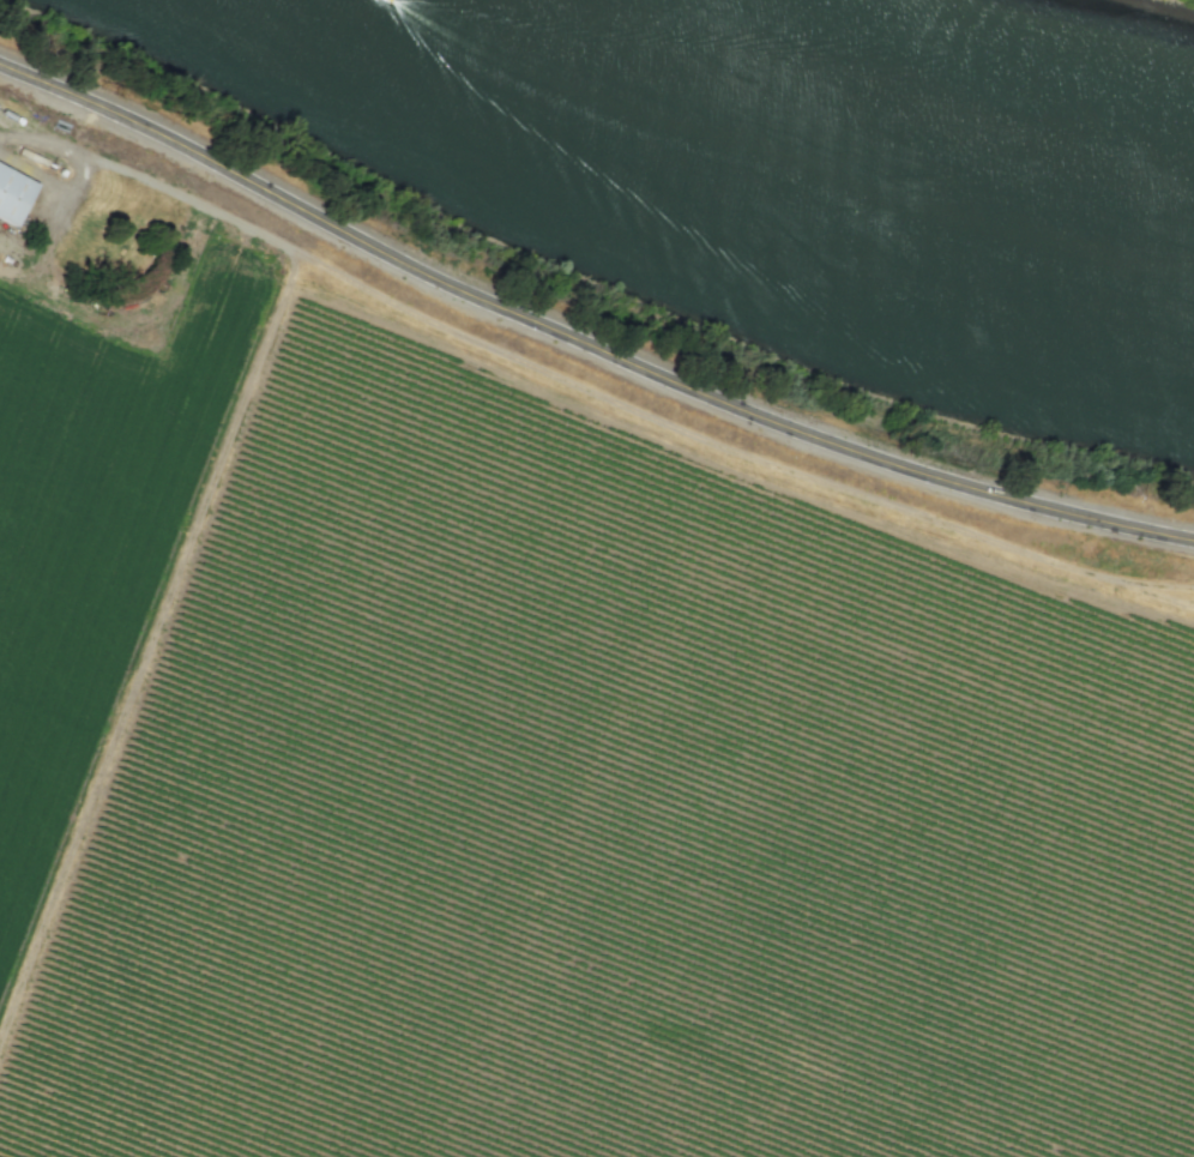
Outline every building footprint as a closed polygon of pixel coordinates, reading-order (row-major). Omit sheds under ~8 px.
[(0,164),(0,218),(16,226),(37,182),(0,164)]
